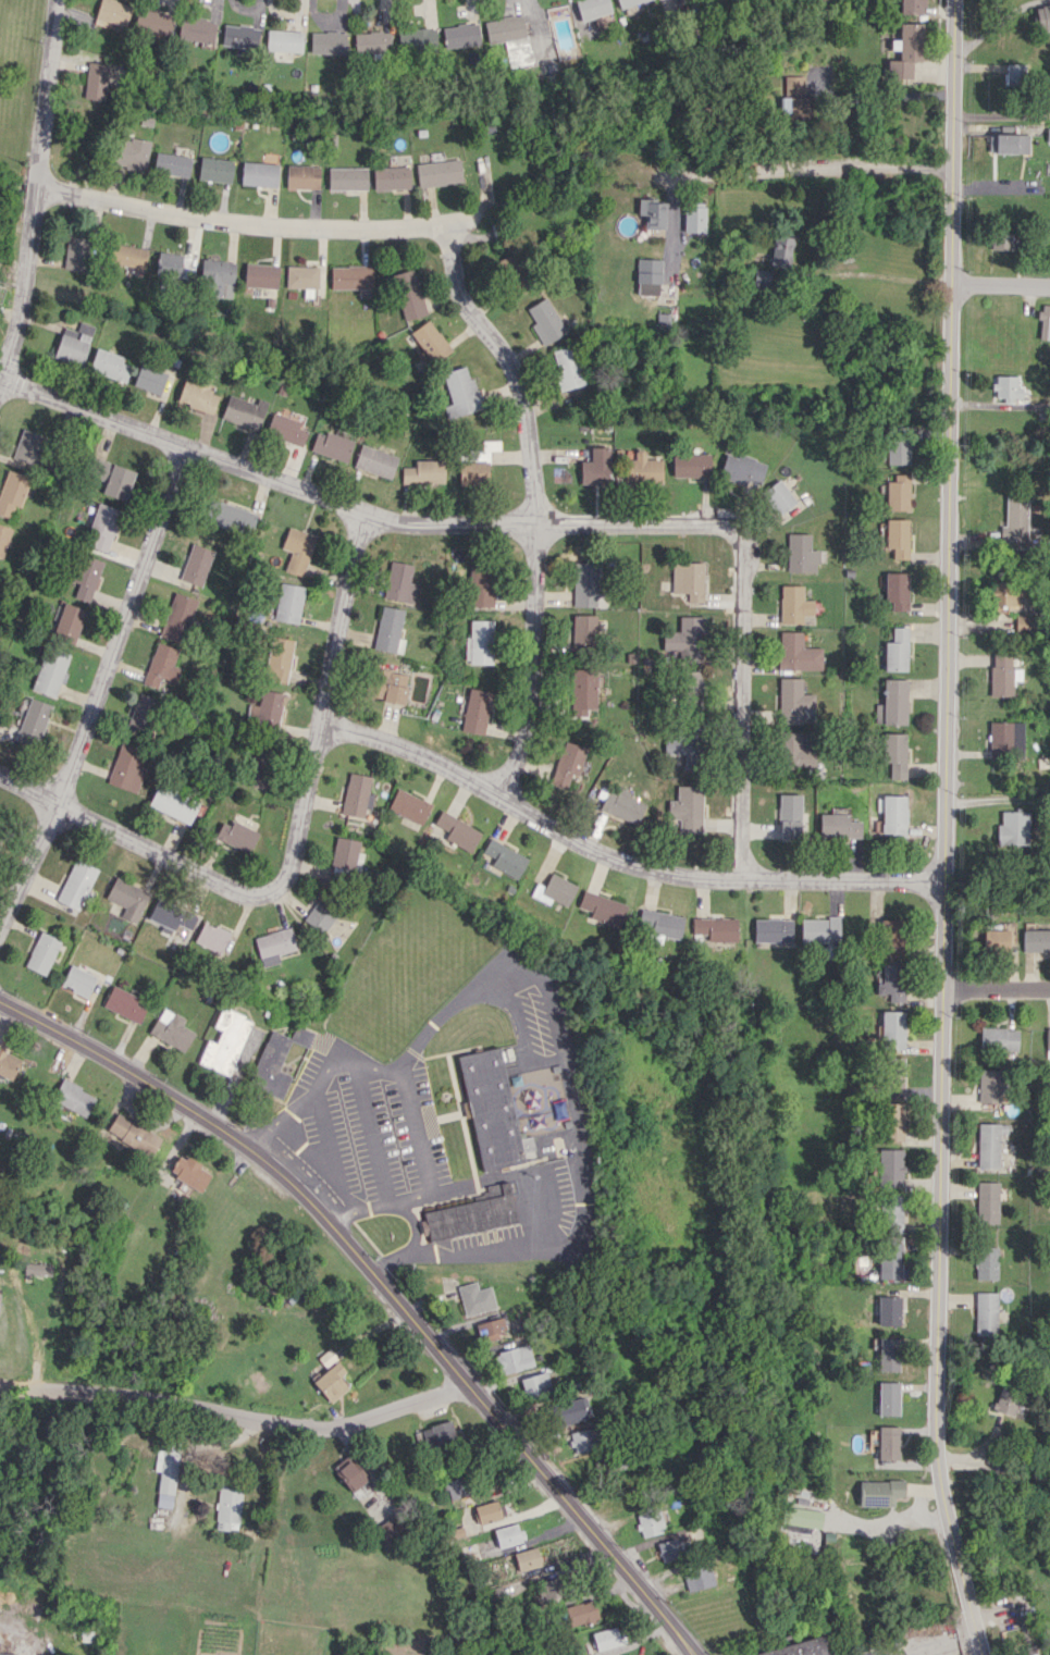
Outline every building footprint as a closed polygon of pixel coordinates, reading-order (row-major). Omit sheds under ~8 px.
[(125,27),(131,5),(114,0),(100,0),(94,18),(125,27)] [(612,12),(608,0),(573,0),(581,22),(612,12)] [(900,13),(923,14),(923,0),(900,0),(900,13)] [(1038,31),(1049,29),(1049,4),(1033,7),(1038,31)] [(134,31),(169,35),(172,14),(137,9),(134,31)] [(483,21),(487,44),(505,41),(509,67),(531,64),(523,14),(483,21)] [(216,22),(180,16),(177,38),(213,44),(216,22)] [(442,25),(444,48),(470,46),(468,23),(442,25)] [(912,78),(912,61),(921,62),(921,23),(899,23),(899,40),(891,40),(891,50),(899,50),(899,60),(887,60),(887,78),(912,78)] [(257,48),(259,28),(223,24),(221,45),(257,48)] [(436,51),(435,27),(398,28),(398,52),(436,51)] [(302,31),(266,30),(266,51),(301,52),(302,31)] [(354,31),(354,52),(389,53),(390,32),(354,31)] [(310,53),(345,53),(346,32),(310,32),(310,53)] [(107,64),(86,63),(84,99),(105,100),(107,64)] [(1023,64),(1004,63),(1003,87),(1022,87),(1023,64)] [(808,96),(805,96),(805,76),(783,76),(783,112),(789,112),(789,122),(808,122),(808,96)] [(1028,135),(988,134),(988,152),(1028,153),(1028,135)] [(112,164),(144,171),(150,142),(118,135),(112,164)] [(191,159),(156,151),(152,170),(187,178),(191,159)] [(232,160),(199,157),(198,179),(231,182),(232,160)] [(462,182),(459,159),(415,163),(417,187),(462,182)] [(241,185),(277,186),(278,163),(241,162),(241,185)] [(318,189),(319,165),(286,165),(286,188),(318,189)] [(409,188),(409,166),(372,167),(373,189),(409,188)] [(328,190),(366,189),(366,168),(327,168),(328,190)] [(664,200),(637,199),(637,215),(643,215),(643,229),(664,229),(664,200)] [(704,232),(704,204),(683,203),(682,232),(704,232)] [(991,250),(1018,251),(1019,234),(991,233),(991,250)] [(768,265),(788,267),(792,237),(772,235),(768,265)] [(64,269),(86,270),(88,237),(66,236),(64,269)] [(145,267),(147,248),(111,244),(109,263),(145,267)] [(515,292),(534,281),(516,251),(497,262),(515,292)] [(188,256),(158,253),(156,275),(185,278),(188,256)] [(660,283),(661,259),(636,258),(635,282),(660,283)] [(235,261),(202,259),(200,284),(216,285),(215,297),(233,298),(235,261)] [(277,288),(278,265),(245,263),(244,286),(277,288)] [(318,288),(318,267),(287,266),(286,287),(318,288)] [(330,266),(331,289),(373,288),(372,266),(330,266)] [(750,289),(767,292),(770,271),(754,268),(750,289)] [(424,315),(414,269),(391,274),(401,320),(424,315)] [(530,324),(542,346),(566,332),(546,297),(526,308),(534,322),(530,324)] [(1049,340),(1049,305),(1039,304),(1038,339),(1049,340)] [(409,333),(432,363),(450,350),(428,319),(409,333)] [(52,357),(80,367),(90,336),(79,332),(77,339),(60,333),(52,357)] [(560,390),(583,385),(574,345),(551,350),(560,390)] [(126,380),(130,365),(121,363),(123,355),(94,349),(89,372),(126,380)] [(160,394),(166,373),(139,365),(132,387),(160,394)] [(441,373),(451,404),(443,406),(447,419),(481,408),(467,365),(441,373)] [(993,397),(1003,397),(1003,403),(1020,404),(1020,387),(1016,386),(1016,376),(994,375),(993,397)] [(213,412),(218,394),(208,392),(210,385),(183,378),(177,403),(213,412)] [(258,431),(267,401),(257,399),(256,404),(228,395),(220,419),(258,431)] [(264,433),(301,446),(308,426),(272,413),(264,433)] [(11,458),(34,466),(44,436),(22,428),(11,458)] [(309,450),(345,463),(353,440),(326,431),(324,435),(315,432),(309,450)] [(909,464),(910,438),(887,438),(886,464),(909,464)] [(459,459),(458,485),(487,485),(488,450),(499,451),(500,440),(482,440),(482,450),(468,450),(468,459),(459,459)] [(397,457),(360,444),(352,466),(389,479),(397,457)] [(578,461),(578,484),(610,484),(609,447),(588,448),(588,461),(578,461)] [(660,482),(660,458),(643,459),(643,450),(625,450),(626,483),(660,482)] [(709,454),(672,453),(671,477),(709,477),(709,454)] [(759,487),(766,461),(737,454),(736,457),(724,454),(718,477),(759,487)] [(101,493),(125,501),(135,471),(96,458),(90,476),(105,481),(101,493)] [(400,467),(401,484),(444,483),(443,459),(413,460),(413,466),(400,467)] [(9,518),(13,506),(20,508),(29,477),(6,470),(0,488),(0,515),(9,518)] [(909,510),(910,477),(886,476),(886,510),(909,510)] [(796,501),(778,479),(760,493),(778,515),(796,501)] [(1027,493),(1005,494),(1006,527),(1000,528),(1000,541),(1029,540),(1027,493)] [(256,512),(208,499),(202,522),(251,535),(256,512)] [(84,546),(107,552),(120,510),(97,503),(84,546)] [(909,559),(908,519),(885,519),(886,548),(893,548),(893,559),(909,559)] [(0,525),(0,556),(10,529),(0,525)] [(291,551),(284,570),(302,576),(315,535),(288,526),(281,548),(291,551)] [(811,534),(787,533),(786,571),(815,571),(816,560),(820,561),(820,550),(810,550),(811,534)] [(181,580),(203,586),(212,549),(189,544),(181,580)] [(102,561),(80,554),(72,582),(77,584),(73,597),(89,602),(102,561)] [(383,597),(415,604),(419,584),(409,582),(412,565),(390,560),(383,597)] [(572,606),(595,607),(597,563),(573,562),(572,606)] [(670,593),(686,593),(686,601),(702,602),(703,563),(671,562),(670,593)] [(493,568),(468,569),(470,606),(494,606),(493,568)] [(908,572),(884,572),(885,601),(891,601),(891,611),(908,610),(908,572)] [(1019,581),(991,582),(991,606),(1020,605),(1019,581)] [(305,587),(281,582),(274,619),(298,624),(305,587)] [(780,623),(802,623),(802,616),(813,616),(814,600),(803,600),(803,585),(780,585),(780,623)] [(159,635),(182,643),(197,599),(174,591),(159,635)] [(84,611),(58,602),(52,618),(56,620),(50,637),(72,645),(84,611)] [(373,648),(402,654),(405,639),(399,638),(404,610),(381,605),(373,648)] [(594,652),(595,615),(572,615),(571,652),(594,652)] [(1033,631),(1033,615),(1015,615),(1015,630),(1033,631)] [(661,650),(678,650),(678,661),(701,662),(702,616),(678,616),(678,632),(661,631),(661,650)] [(493,620),(471,620),(471,636),(466,636),(466,664),(493,664),(493,620)] [(907,627),(891,627),(891,641),(884,641),(883,671),(906,671),(907,627)] [(802,647),(803,631),(778,631),(777,669),(821,670),(821,647),(802,647)] [(261,678),(286,683),(294,640),(270,635),(261,678)] [(178,649),(155,642),(143,684),(157,688),(160,677),(177,682),(181,668),(173,665),(178,649)] [(68,654),(45,646),(31,690),(54,697),(68,654)] [(990,696),(1013,696),(1013,681),(1021,681),(1021,668),(1012,668),(1012,653),(991,653),(990,696)] [(595,709),(596,669),(572,668),(570,716),(586,716),(586,708),(595,709)] [(404,703),(409,674),(376,669),(371,699),(404,703)] [(699,711),(701,671),(682,671),(681,710),(699,711)] [(801,678),(779,678),(778,723),(802,723),(802,718),(814,719),(814,694),(801,694),(801,678)] [(907,679),(883,679),(883,703),(875,703),(875,723),(906,724),(907,679)] [(461,730),(484,734),(492,692),(470,688),(461,730)] [(282,692),(261,690),(259,705),(248,704),(246,723),(278,727),(282,692)] [(125,730),(145,737),(158,699),(137,692),(125,730)] [(14,740),(35,748),(50,705),(28,697),(14,740)] [(987,755),(1023,755),(1023,721),(986,722),(987,755)] [(814,769),(815,747),(801,746),(802,732),(780,731),(779,767),(814,769)] [(683,753),(684,768),(698,768),(697,733),(664,734),(664,753),(683,753)] [(904,779),(905,734),(881,733),(880,762),(890,762),(890,779),(904,779)] [(585,746),(560,741),(552,784),(567,787),(570,774),(579,776),(585,746)] [(144,767),(138,765),(143,750),(119,742),(106,783),(136,793),(144,767)] [(247,788),(268,787),(266,748),(245,749),(247,788)] [(365,819),(366,810),(372,811),(374,794),(369,793),(371,776),(347,773),(341,816),(365,819)] [(199,802),(159,782),(147,804),(187,825),(199,802)] [(701,832),(701,785),(676,786),(676,800),(667,800),(667,819),(678,819),(678,833),(701,832)] [(421,825),(431,804),(398,788),(387,808),(421,825)] [(606,790),(598,810),(635,826),(645,802),(617,790),(616,794),(606,790)] [(800,794),(778,794),(777,840),(799,840),(800,794)] [(905,796),(882,795),(881,835),(905,835),(905,796)] [(996,844),(1028,845),(1029,811),(1001,811),(1000,824),(996,823),(996,844)] [(434,825),(448,831),(445,840),(472,851),(481,828),(439,812),(434,825)] [(860,837),(860,821),(847,821),(847,814),(818,814),(818,838),(860,837)] [(221,822),(214,838),(249,854),(258,832),(231,820),(229,825),(221,822)] [(345,875),(347,869),(359,871),(363,852),(358,851),(360,840),(337,836),(329,872),(345,875)] [(482,852),(494,858),(491,865),(517,879),(528,858),(490,838),(482,852)] [(56,901),(80,910),(97,868),(73,859),(56,901)] [(544,886),(537,882),(531,895),(549,904),(552,899),(567,906),(577,885),(551,872),(544,886)] [(136,924),(150,892),(115,877),(105,899),(125,907),(120,917),(136,924)] [(618,928),(627,905),(584,889),(577,907),(591,912),(589,917),(618,928)] [(162,925),(160,930),(171,935),(176,924),(191,931),(198,916),(157,897),(147,918),(162,925)] [(338,911),(317,898),(303,921),(324,933),(338,911)] [(638,926),(651,927),(649,942),(661,943),(662,937),(679,939),(682,915),(640,910),(638,926)] [(735,941),(735,918),(690,918),(690,933),(706,934),(706,941),(735,941)] [(800,918),(800,943),(839,943),(839,918),(800,918)] [(752,942),(792,942),(792,919),(753,919),(752,942)] [(900,919),(880,920),(881,957),(902,956),(900,919)] [(194,942),(222,953),(230,932),(203,921),(194,942)] [(261,966),(280,962),(278,954),(296,950),(291,928),(255,936),(261,966)] [(1008,950),(1007,929),(983,930),(984,951),(1008,950)] [(1022,929),(1022,951),(1049,952),(1049,929),(1022,929)] [(61,941),(40,931),(24,966),(44,976),(61,941)] [(904,1002),(904,964),(882,964),(881,983),(876,983),(875,994),(889,995),(888,1002),(904,1002)] [(96,976),(70,965),(61,986),(88,997),(96,976)] [(139,998),(112,985),(103,1006),(139,1023),(145,1009),(136,1005),(139,998)] [(229,1076),(252,1019),(221,1006),(213,1027),(221,1030),(216,1043),(207,1039),(197,1063),(229,1076)] [(181,1025),(185,1018),(163,1007),(149,1033),(184,1052),(195,1032),(181,1025)] [(904,1049),(905,1011),(882,1011),(881,1049),(904,1049)] [(308,1047),(313,1032),(295,1025),(290,1041),(308,1047)] [(1018,1051),(1018,1028),(980,1027),(980,1050),(1018,1051)] [(281,1099),(291,1075),(278,1070),(291,1038),(270,1029),(247,1085),(281,1099)] [(479,1170),(523,1162),(521,1152),(534,1149),(532,1136),(516,1139),(499,1047),(457,1055),(479,1170)] [(11,1080),(20,1060),(0,1051),(0,1075),(11,1080)] [(1000,1103),(1001,1070),(978,1070),(977,1102),(1000,1103)] [(96,1096),(62,1078),(51,1100),(85,1117),(96,1096)] [(903,1141),(904,1103),(883,1102),(882,1140),(903,1141)] [(105,1133),(151,1157),(161,1137),(116,1113),(105,1133)] [(977,1168),(999,1168),(1000,1124),(978,1123),(977,1168)] [(878,1187),(902,1187),(903,1149),(878,1149),(878,1187)] [(202,1190),(210,1173),(199,1169),(201,1164),(178,1154),(169,1175),(202,1190)] [(423,1211),(428,1240),(516,1224),(508,1181),(479,1187),(481,1200),(423,1211)] [(999,1182),(976,1182),(976,1223),(999,1223),(999,1182)] [(904,1196),(885,1195),(884,1232),(904,1233),(904,1196)] [(878,1279),(901,1279),(901,1242),(878,1242),(878,1279)] [(998,1279),(998,1247),(975,1247),(976,1279),(998,1279)] [(51,1264),(25,1262),(24,1274),(51,1275),(51,1264)] [(465,1316),(496,1307),(490,1286),(477,1289),(475,1281),(456,1287),(465,1316)] [(997,1292),(975,1292),(974,1335),(997,1335),(997,1292)] [(901,1297),(883,1296),(882,1319),(900,1319),(901,1297)] [(507,1334),(501,1316),(472,1325),(477,1342),(507,1334)] [(878,1371),(898,1371),(899,1338),(878,1338),(878,1371)] [(533,1366),(528,1344),(494,1353),(499,1374),(533,1366)] [(326,1368),(337,1358),(328,1349),(317,1358),(326,1368)] [(341,1376),(346,1371),(337,1360),(312,1381),(330,1402),(350,1385),(341,1376)] [(552,1392),(546,1371),(519,1378),(525,1400),(552,1392)] [(898,1382),(878,1382),(878,1415),(898,1415),(898,1382)] [(1019,1390),(999,1385),(993,1411),(1013,1415),(1019,1390)] [(586,1417),(579,1397),(552,1408),(559,1427),(586,1417)] [(453,1432),(449,1420),(420,1429),(427,1452),(462,1441),(458,1430),(453,1432)] [(899,1426),(878,1426),(877,1459),(898,1459),(899,1426)] [(574,1453),(596,1447),(591,1427),(569,1433),(574,1453)] [(159,1471),(156,1506),(173,1508),(178,1449),(156,1447),(154,1471),(159,1471)] [(353,1491),(367,1477),(346,1455),(332,1468),(353,1491)] [(442,1482),(449,1500),(467,1494),(460,1476),(442,1482)] [(859,1480),(859,1506),(893,1506),(893,1496),(903,1496),(904,1481),(859,1480)] [(241,1485),(218,1484),(216,1529),(239,1530),(241,1485)] [(474,1505),(478,1523),(505,1518),(501,1500),(474,1505)] [(821,1510),(783,1507),(782,1524),(820,1527),(821,1510)] [(635,1516),(641,1537),(664,1530),(658,1509),(635,1516)] [(405,1530),(393,1515),(375,1528),(386,1544),(405,1530)] [(493,1529),(497,1547),(521,1542),(517,1523),(493,1529)] [(818,1531),(785,1530),(785,1547),(818,1548),(818,1531)] [(662,1562),(684,1554),(678,1536),(656,1543),(662,1562)] [(513,1553),(518,1571),(541,1565),(537,1547),(513,1553)] [(682,1570),(685,1591),(712,1587),(709,1566),(682,1570)] [(535,1582),(541,1602),(563,1595),(557,1575),(535,1582)] [(598,1619),(592,1599),(564,1607),(570,1627),(598,1619)] [(621,1643),(615,1626),(591,1634),(596,1651),(621,1643)] [(80,1641),(98,1641),(99,1629),(80,1628),(80,1641)] [(821,1637),(755,1652),(756,1654),(825,1654),(821,1637)]
